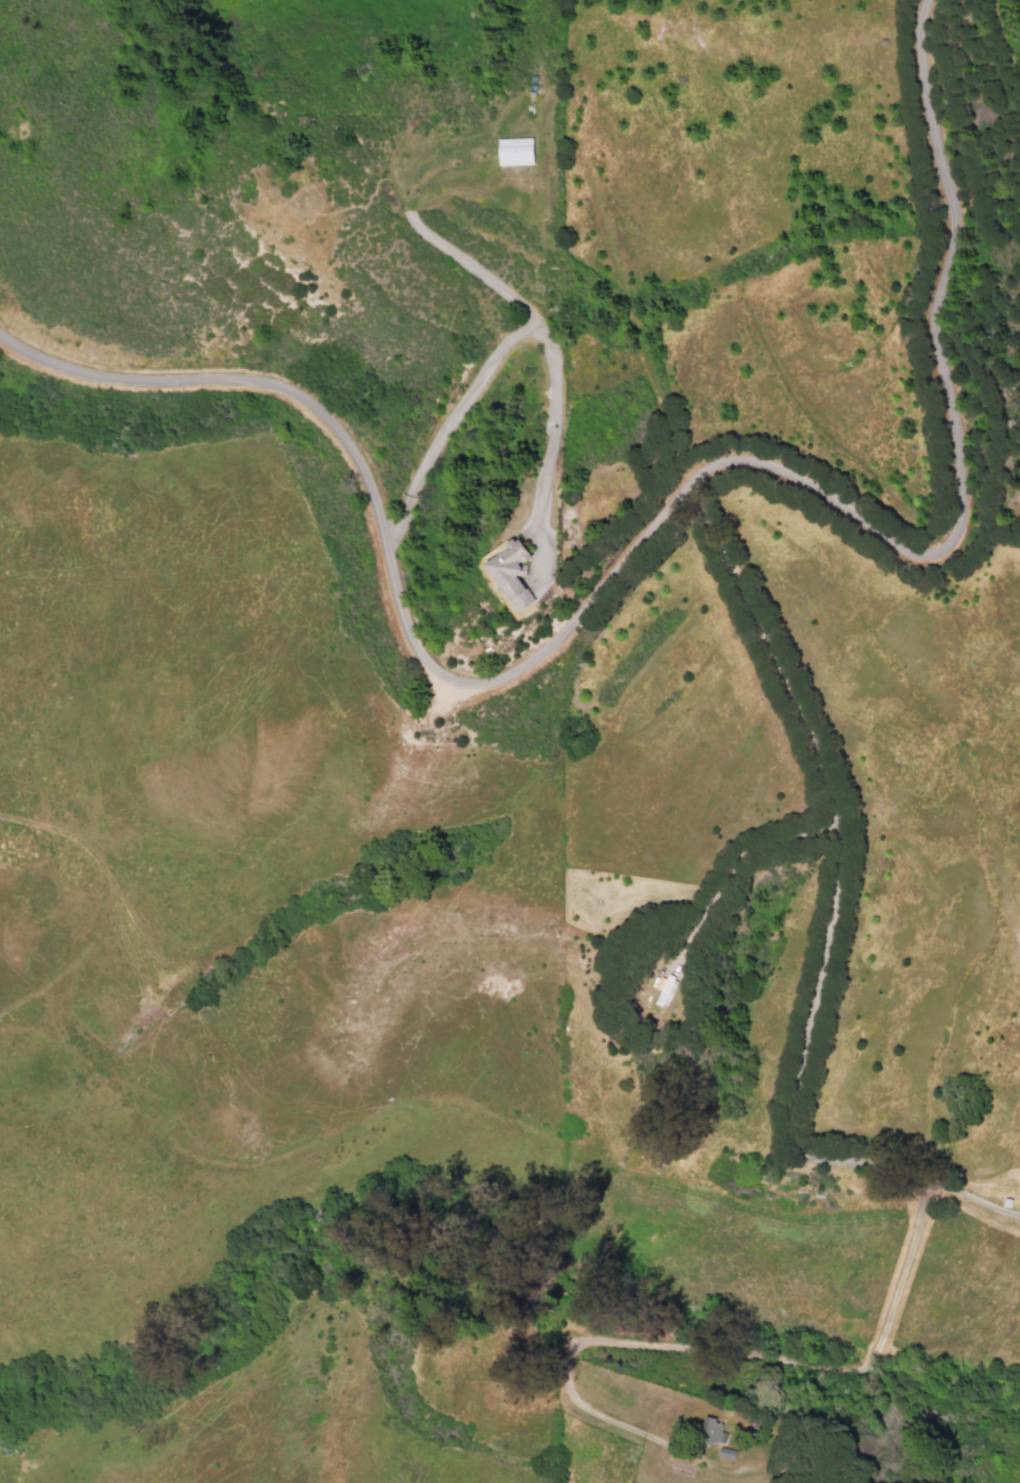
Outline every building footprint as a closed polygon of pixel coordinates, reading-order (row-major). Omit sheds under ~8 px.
[(492,134),(527,132),(529,159),(494,161),(492,134)] [(471,558),(511,529),(528,552),(518,559),(525,569),(519,574),(539,602),(516,619),(471,558)] [(697,1435),(720,1443),(727,1424),(705,1415),(697,1435)]
